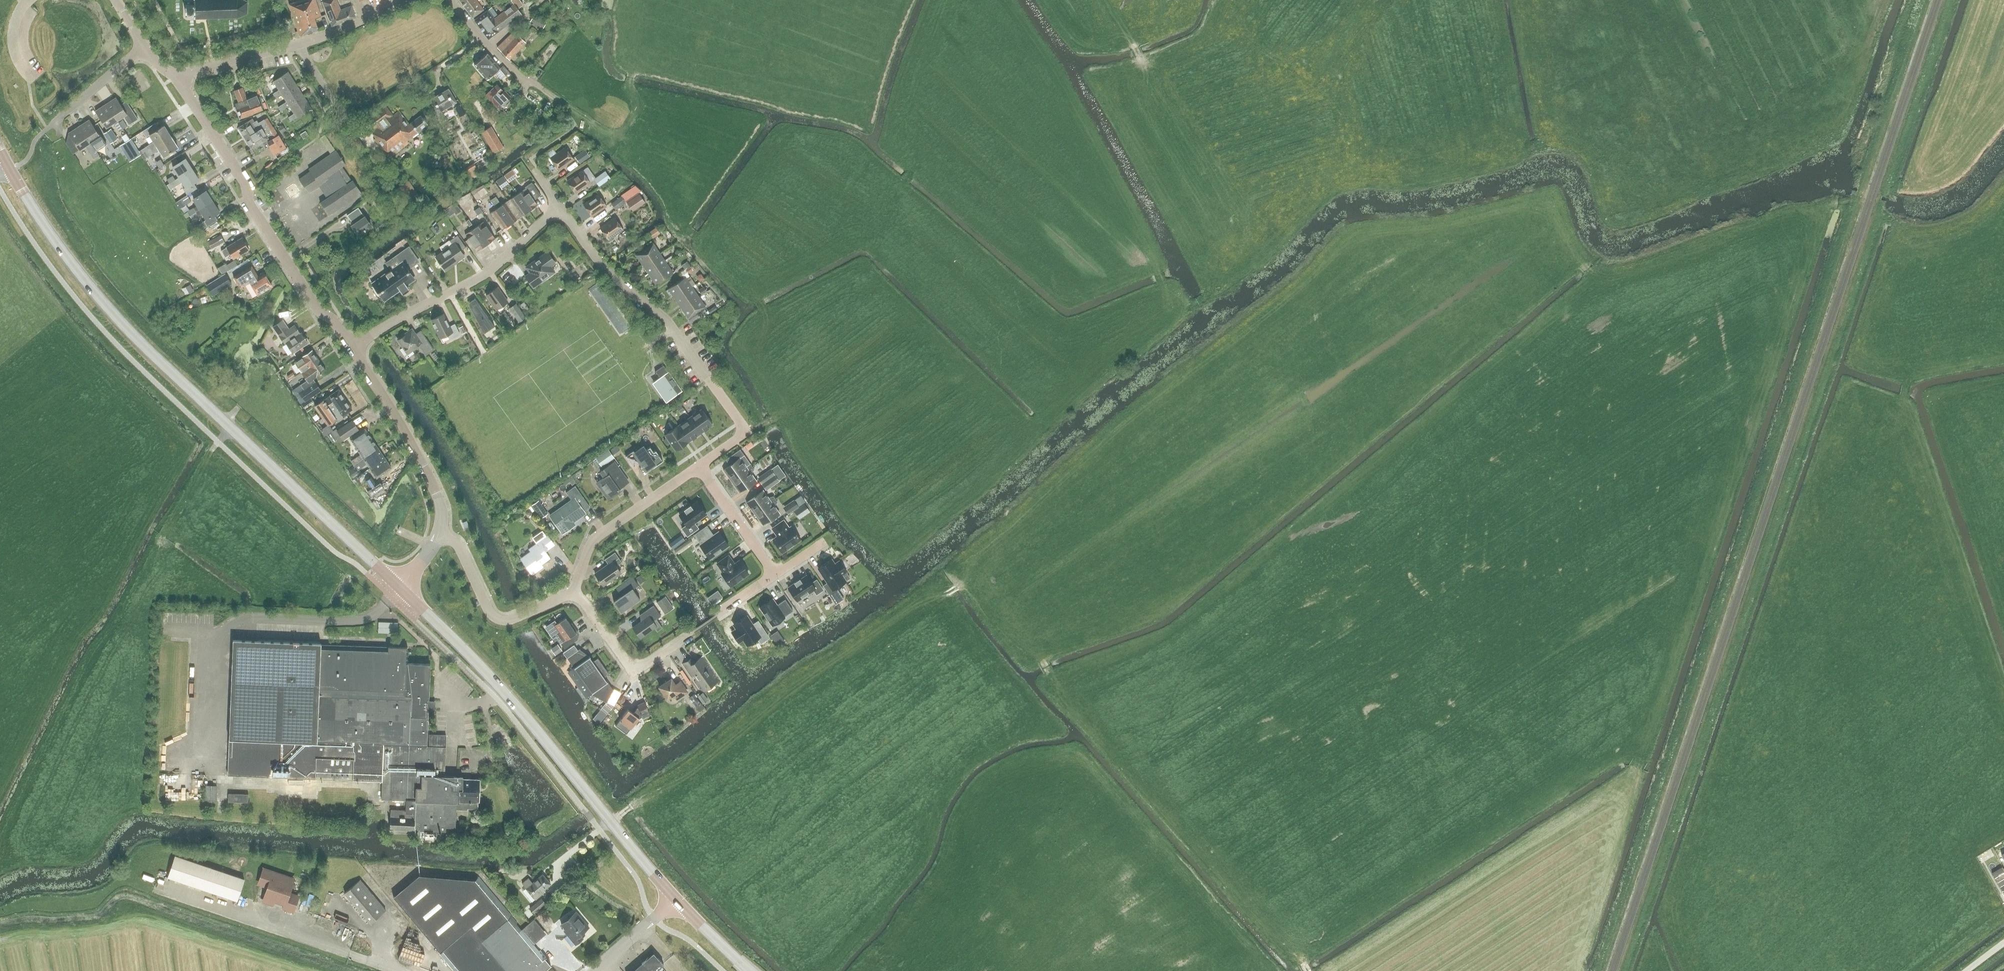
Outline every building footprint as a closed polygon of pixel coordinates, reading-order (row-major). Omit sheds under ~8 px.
[(245,0),(194,0),(194,3),(185,4),(186,13),(194,13),(194,18),(195,18),(237,17),(238,17),(247,13),(248,2),(247,1),(245,0)] [(312,32),(318,30),(314,18),(321,16),(316,0),(303,0),(289,4),(300,36),(312,32)] [(326,11),(339,6),(337,0),(327,0),(323,2),(326,11)] [(473,17),(484,9),(481,6),(484,3),(481,0),(460,0),(473,17)] [(504,12),(511,22),(522,14),(518,9),(523,5),(519,0),(511,0),(501,7),(504,12)] [(351,6),(341,10),(339,6),(326,11),(332,26),(355,17),(351,6)] [(488,10),(474,20),(482,30),(488,39),(511,22),(504,12),(494,19),(490,14),(488,10)] [(547,21),(534,15),(531,21),(544,27),(547,21)] [(295,31),(293,23),(285,24),(287,33),(295,31)] [(509,60),(526,42),(515,31),(497,47),(509,60)] [(500,68),(487,53),(474,65),(487,80),(495,72),(501,79),(509,72),(503,65),(500,68)] [(276,97),(282,93),(296,84),(288,72),(274,81),(279,90),(273,94),(276,97)] [(281,111),(289,105),(304,96),(296,84),(282,93),(287,101),(278,107),(281,111)] [(498,92),(501,95),(504,92),(497,85),(494,88),(498,92)] [(247,97),(242,87),(234,90),(239,102),(235,104),(236,107),(235,108),(240,119),(251,115),(263,110),(256,94),(247,97)] [(494,88),(487,95),(493,101),(499,108),(508,100),(507,100),(510,97),(505,91),(504,92),(501,95),(498,92),(494,88)] [(535,88),(529,94),(537,102),(543,96),(535,88)] [(438,113),(456,102),(448,89),(430,100),(438,113)] [(289,105),(295,113),(289,117),(291,121),(297,117),(311,108),(304,96),(289,105)] [(117,121),(118,120),(124,116),(129,125),(138,119),(127,101),(121,105),(116,98),(106,104),(117,121)] [(119,132),(123,129),(118,120),(117,121),(106,104),(96,111),(106,128),(114,123),(119,132)] [(466,113),(460,104),(454,107),(460,116),(466,113)] [(393,115),(385,105),(365,120),(373,131),(372,132),(376,138),(375,139),(389,158),(409,143),(407,141),(428,125),(421,115),(409,124),(399,111),(393,115)] [(446,125),(441,116),(436,119),(440,128),(446,125)] [(273,127),(267,117),(262,121),(265,125),(268,130),(273,127)] [(252,119),(238,127),(245,138),(262,127),(265,125),(262,121),(259,123),(257,120),(254,122),(252,119)] [(90,143),(91,142),(97,138),(102,147),(107,144),(101,135),(100,136),(89,120),(79,126),(90,143)] [(144,153),(171,136),(164,126),(159,129),(155,123),(149,127),(143,131),(146,137),(150,135),(154,142),(141,150),(144,153)] [(267,136),(270,134),(273,138),(278,135),(273,127),(268,130),(265,125),(262,127),(267,136)] [(97,151),(91,142),(90,143),(79,126),(69,133),(73,140),(67,143),(74,154),(80,150),(87,145),(92,154),(97,151)] [(491,126),(482,132),(494,153),(503,147),(491,126)] [(268,138),(267,136),(262,127),(245,138),(251,148),(268,138)] [(111,129),(104,133),(111,143),(117,139),(111,129)] [(357,150),(364,145),(354,130),(347,135),(357,150)] [(573,137),(577,143),(581,141),(577,134),(573,137)] [(268,142),(275,153),(286,147),(278,135),(273,138),(268,142)] [(178,147),(171,136),(144,153),(147,158),(154,153),(159,150),(164,157),(178,147)] [(126,142),(120,146),(123,151),(129,148),(136,158),(141,154),(131,138),(126,142)] [(201,144),(187,151),(189,155),(204,148),(201,144)] [(559,169),(573,159),(565,148),(551,158),(559,169)] [(336,150),(336,151),(331,154),(309,169),(311,171),(299,179),(308,192),(320,186),(329,197),(320,203),(329,216),(343,206),(343,207),(363,194),(353,180),(352,181),(342,166),(346,164),(336,150)] [(493,160),(489,154),(462,170),(465,177),(493,160)] [(167,179),(170,183),(192,169),(186,159),(173,167),(179,177),(175,179),(173,176),(167,179)] [(170,183),(168,184),(171,189),(183,182),(186,187),(183,188),(187,195),(198,188),(194,182),(199,179),(192,169),(170,183)] [(518,176),(513,170),(505,175),(509,182),(518,176)] [(577,174),(572,178),(567,181),(576,193),(590,183),(582,171),(577,174)] [(610,178),(605,171),(594,179),(599,186),(610,178)] [(498,179),(504,188),(509,185),(503,176),(498,179)] [(490,194),(485,186),(477,192),(483,200),(490,194)] [(187,195),(190,199),(200,193),(198,188),(187,195)] [(517,194),(529,211),(538,205),(526,188),(517,194)] [(187,217),(187,218),(213,201),(206,191),(194,199),(200,209),(196,211),(193,208),(184,213),(187,217)] [(627,202),(633,211),(645,202),(639,193),(633,198),(627,202)] [(520,218),(529,211),(517,194),(508,201),(520,218)] [(592,216),(606,206),(598,195),(584,205),(592,216)] [(616,209),(624,204),(626,202),(622,196),(612,203),(616,209)] [(213,201),(187,218),(190,221),(203,213),(207,219),(204,221),(208,226),(218,220),(214,215),(219,212),(213,201)] [(511,224),(520,218),(508,201),(499,207),(511,224)] [(370,207),(378,217),(384,213),(376,202),(370,207)] [(456,202),(450,206),(454,213),(456,215),(462,211),(456,202)] [(371,226),(358,207),(352,212),(359,221),(352,225),(359,235),(371,226)] [(479,207),(475,210),(478,215),(483,212),(479,207)] [(502,230),(511,224),(499,207),(490,213),(502,230)] [(378,231),(389,223),(384,217),(373,225),(378,231)] [(608,239),(623,229),(615,218),(600,228),(608,239)] [(474,228),(486,245),(495,239),(483,222),(474,228)] [(649,232),(653,238),(660,233),(656,227),(649,232)] [(477,251),(486,245),(474,228),(465,234),(477,251)] [(212,249),(225,242),(220,235),(207,242),(212,249)] [(460,250),(465,246),(458,235),(450,241),(453,245),(436,257),(445,270),(453,265),(453,264),(464,256),(460,250)] [(249,249),(242,238),(227,247),(222,251),(226,257),(231,254),(234,259),(249,249)] [(643,265),(660,253),(653,243),(636,255),(643,265)] [(409,290),(410,289),(407,285),(415,279),(407,269),(419,261),(409,247),(397,256),(402,262),(372,284),(384,301),(400,290),(403,294),(404,294),(405,293),(406,292),(407,292),(408,291),(409,290)] [(550,266),(555,263),(548,252),(526,267),(531,273),(526,276),(533,287),(554,272),(550,266)] [(666,263),(660,253),(643,265),(649,274),(666,263)] [(222,274),(238,265),(235,260),(227,264),(226,263),(218,268),(222,274)] [(694,269),(688,261),(682,265),(688,273),(694,269)] [(673,273),(666,263),(649,274),(656,284),(673,273)] [(272,287),(264,273),(258,277),(252,266),(234,277),(240,288),(250,282),(258,295),(272,287)] [(234,283),(228,272),(208,283),(215,294),(234,283)] [(675,299),(692,287),(686,277),(668,289),(675,299)] [(496,310),(508,302),(498,287),(486,295),(496,310)] [(699,297),(692,287),(675,299),(681,308),(699,297)] [(705,306),(699,297),(681,308),(688,318),(705,306)] [(484,332),(494,325),(475,298),(468,303),(484,332)] [(520,305),(525,312),(529,309),(524,302),(520,305)] [(519,322),(526,317),(516,303),(509,308),(519,322)] [(451,339),(460,335),(455,324),(450,326),(444,314),(431,320),(440,338),(448,334),(451,339)] [(176,323),(180,332),(187,329),(182,319),(176,323)] [(289,329),(283,320),(273,326),(285,344),(286,343),(293,353),(300,348),(302,347),(308,343),(301,333),(300,333),(295,325),(289,329)] [(426,355),(434,350),(427,340),(421,344),(412,330),(398,339),(404,347),(400,350),(407,359),(414,354),(412,350),(419,345),(426,355)] [(312,350),(295,362),(302,372),(319,360),(312,350)] [(307,381),(301,385),(303,389),(299,392),(305,401),(306,400),(321,390),(313,379),(326,370),(319,360),(302,372),(307,381)] [(664,368),(656,374),(661,380),(654,385),(668,404),(683,394),(664,368)] [(296,375),(293,372),(287,376),(290,380),(296,375)] [(339,389),(315,406),(329,426),(352,409),(339,389)] [(305,401),(302,404),(305,408),(314,402),(311,397),(306,400),(305,401)] [(701,433),(713,425),(702,409),(689,417),(701,433)] [(677,426),(688,442),(701,433),(689,417),(677,426)] [(359,430),(352,419),(332,432),(336,438),(337,437),(340,441),(343,439),(344,440),(359,430)] [(665,435),(676,451),(688,442),(677,426),(665,435)] [(350,439),(357,449),(372,439),(365,429),(350,439)] [(357,449),(363,458),(378,448),(372,439),(357,449)] [(616,445),(610,450),(614,454),(620,450),(616,445)] [(634,451),(626,456),(633,467),(641,462),(645,468),(652,464),(654,467),(663,460),(656,450),(653,452),(650,447),(646,449),(644,446),(635,452),(634,451)] [(350,470),(353,475),(368,465),(370,468),(385,458),(378,448),(363,458),(353,465),(354,466),(350,470)] [(614,457),(608,449),(596,457),(602,466),(614,457)] [(732,464),(723,470),(732,481),(752,466),(750,463),(745,465),(740,458),(744,455),(740,449),(741,449),(740,449),(726,459),(726,460),(728,458),(732,464)] [(385,458),(370,468),(377,478),(391,468),(385,458)] [(614,462),(601,471),(605,477),(597,483),(608,499),(620,491),(619,489),(628,482),(614,462)] [(752,466),(732,481),(740,492),(756,481),(751,474),(754,469),(752,466)] [(759,477),(763,483),(775,475),(771,469),(759,477)] [(763,483),(768,489),(779,480),(775,475),(763,483)] [(375,483),(371,477),(366,481),(375,495),(377,497),(386,491),(379,480),(375,483)] [(550,516),(562,533),(570,527),(568,525),(585,513),(583,511),(590,506),(575,486),(566,492),(572,500),(550,516)] [(763,491),(747,502),(755,514),(776,499),(773,496),(768,498),(763,491)] [(776,499),(755,514),(763,525),(779,513),(774,506),(778,502),(776,499)] [(537,512),(544,508),(539,500),(532,505),(537,512)] [(785,509),(789,513),(799,506),(794,500),(787,504),(789,506),(785,509)] [(685,511),(680,515),(687,525),(682,528),(688,536),(698,528),(694,523),(700,519),(699,519),(706,514),(698,502),(691,507),(690,506),(685,510),(685,511)] [(808,509),(805,504),(795,511),(798,516),(808,509)] [(774,539),(773,540),(782,552),(800,539),(791,527),(789,528),(784,520),(772,528),(779,537),(774,540),(774,539)] [(701,545),(700,545),(710,559),(729,545),(719,532),(713,536),(710,533),(712,532),(707,526),(694,535),(701,545)] [(547,536),(546,537),(542,531),(533,537),(537,543),(529,549),(531,551),(521,558),(526,565),(533,574),(543,567),(541,565),(550,558),(546,551),(554,545),(547,536)] [(690,538),(674,550),(677,553),(693,542),(690,538)] [(603,585),(621,573),(616,566),(622,562),(615,552),(605,559),(609,565),(595,574),(603,585)] [(724,572),(722,574),(731,586),(748,573),(740,561),(734,565),(732,562),(733,561),(728,555),(717,563),(724,572)] [(646,564),(641,557),(635,561),(639,568),(646,564)] [(831,560),(819,568),(828,582),(823,586),(835,604),(844,599),(836,588),(845,581),(841,575),(846,572),(839,561),(835,565),(831,560)] [(646,580),(641,574),(637,577),(641,583),(646,580)] [(812,583),(807,576),(801,580),(800,579),(795,582),(796,584),(789,588),(797,601),(814,589),(817,594),(824,590),(817,580),(812,583)] [(633,577),(617,589),(622,596),(614,602),(621,612),(640,599),(633,588),(638,585),(633,577)] [(712,604),(718,600),(714,595),(708,599),(712,604)] [(657,602),(661,608),(669,603),(665,596),(657,602)] [(773,598),(760,607),(772,626),(785,617),(785,616),(793,611),(785,599),(777,605),(773,598)] [(641,638),(655,628),(657,631),(662,627),(657,619),(661,616),(653,605),(640,615),(644,620),(633,627),(641,638)] [(755,630),(747,616),(734,624),(737,629),(732,632),(739,642),(744,639),(748,645),(758,638),(761,643),(769,637),(761,626),(755,630)] [(566,617),(557,623),(555,620),(546,627),(554,638),(556,636),(561,643),(565,649),(578,640),(574,635),(577,633),(566,617)] [(398,622),(379,621),(378,633),(398,633),(398,622)] [(777,632),(772,635),(776,642),(782,638),(777,632)] [(407,648),(234,641),(230,751),(229,751),(228,767),(230,767),(229,773),(240,774),(382,780),(381,799),(407,800),(406,810),(391,810),(391,817),(390,817),(390,829),(414,830),(415,828),(416,829),(420,829),(420,830),(438,831),(438,835),(443,835),(443,831),(446,831),(446,827),(455,827),(456,809),(466,809),(467,808),(478,808),(479,801),(480,779),(463,779),(463,777),(443,777),(444,748),(446,748),(446,735),(429,735),(429,746),(425,746),(426,732),(428,732),(429,711),(427,711),(427,709),(433,709),(434,701),(427,701),(427,699),(429,699),(430,664),(406,663),(407,648)] [(563,651),(558,644),(551,648),(556,655),(563,651)] [(572,652),(570,648),(561,654),(564,658),(572,652)] [(580,649),(565,659),(569,671),(569,672),(570,672),(580,686),(605,668),(598,658),(593,662),(590,657),(590,656),(585,660),(582,656),(586,653),(580,649)] [(701,691),(718,680),(703,657),(696,662),(693,657),(683,664),(692,677),(695,675),(697,679),(695,681),(701,691)] [(609,674),(605,668),(580,686),(587,696),(586,696),(587,697),(591,694),(607,702),(614,689),(613,689),(613,691),(603,685),(608,682),(608,681),(607,682),(604,677),(609,674)] [(676,699),(687,692),(680,681),(675,684),(671,679),(659,687),(667,698),(673,694),(676,699)] [(698,696),(702,702),(707,698),(703,692),(698,696)] [(690,700),(693,705),(699,701),(695,696),(690,700)] [(643,719),(651,715),(644,702),(637,706),(637,707),(633,713),(628,709),(620,720),(631,729),(639,717),(641,716),(643,719)] [(217,785),(205,785),(205,801),(217,801),(217,785)] [(248,802),(249,794),(229,794),(228,802),(248,802)] [(168,877),(182,882),(189,860),(175,855),(168,877)] [(189,884),(196,886),(203,865),(189,860),(182,882),(189,884)] [(196,886),(209,891),(216,869),(203,865),(196,886)] [(289,893),(293,878),(264,868),(259,884),(268,887),(264,901),(274,904),(276,899),(284,902),(282,907),(293,911),(298,896),(289,893)] [(217,869),(216,869),(209,891),(223,895),(230,874),(217,869)] [(420,871),(391,895),(455,970),(535,970),(547,961),(473,874),(471,875),(420,871)] [(244,879),(230,874),(223,895),(237,900),(244,879)] [(544,890),(551,884),(543,874),(533,883),(529,878),(523,883),(526,888),(523,890),(532,901),(535,899),(536,900),(545,892),(544,890)] [(360,879),(345,892),(370,923),(386,910),(360,879)] [(535,913),(547,903),(541,898),(530,907),(535,913)] [(576,912),(575,913),(561,924),(566,929),(564,931),(576,944),(583,938),(580,935),(589,927),(576,912)] [(529,923),(541,938),(547,933),(534,919),(529,923)] [(653,953),(642,963),(645,967),(640,970),(663,970),(660,968),(664,965),(653,953)]
